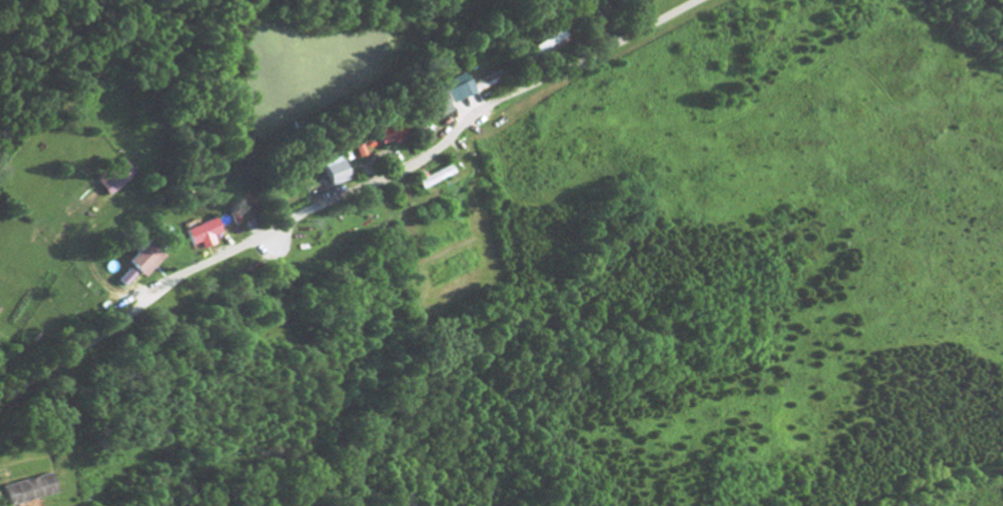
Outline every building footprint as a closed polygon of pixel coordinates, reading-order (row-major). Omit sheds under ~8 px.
[(477,96),(469,76),(445,86),(454,106),(477,96)] [(435,123),(456,114),(446,94),(426,104),(435,123)] [(384,148),(403,144),(402,140),(413,138),(410,124),(381,130),(384,148)] [(352,182),(343,158),(324,165),(334,189),(352,182)] [(99,183),(116,200),(140,177),(124,160),(99,183)] [(203,246),(206,253),(219,247),(216,240),(226,235),(219,221),(189,234),(196,249),(203,246)] [(168,259),(152,243),(131,265),(147,280),(168,259)] [(121,283),(127,289),(138,277),(132,271),(121,283)] [(12,505),(25,505),(61,498),(57,477),(8,488),(12,505)]
